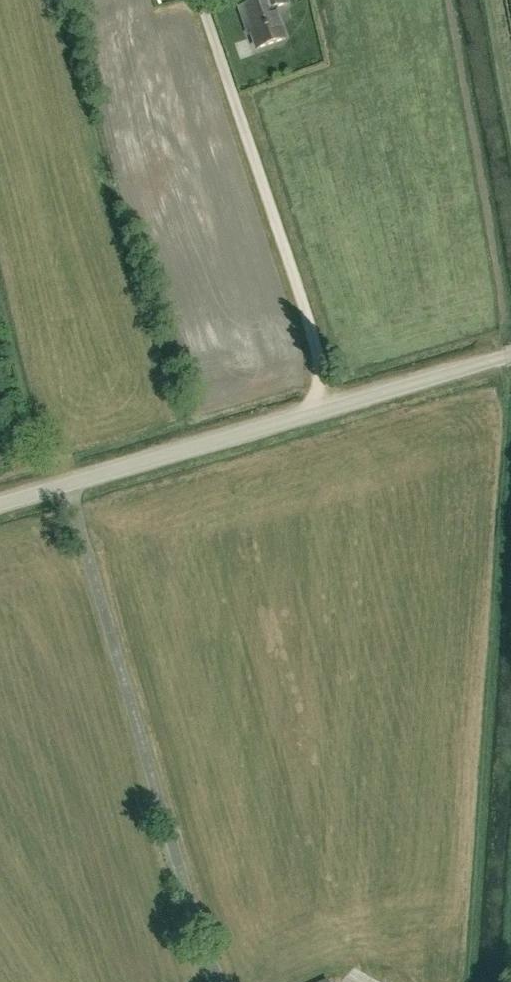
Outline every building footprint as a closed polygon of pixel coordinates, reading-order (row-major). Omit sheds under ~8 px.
[(259,2),(240,8),(249,34),(252,34),(257,49),(285,39),(274,8),(272,0),(265,0),(259,2)] [(274,8),(287,4),(286,0),(272,0),(274,8)] [(353,975),(355,981),(370,981),(366,971),(353,975)]
